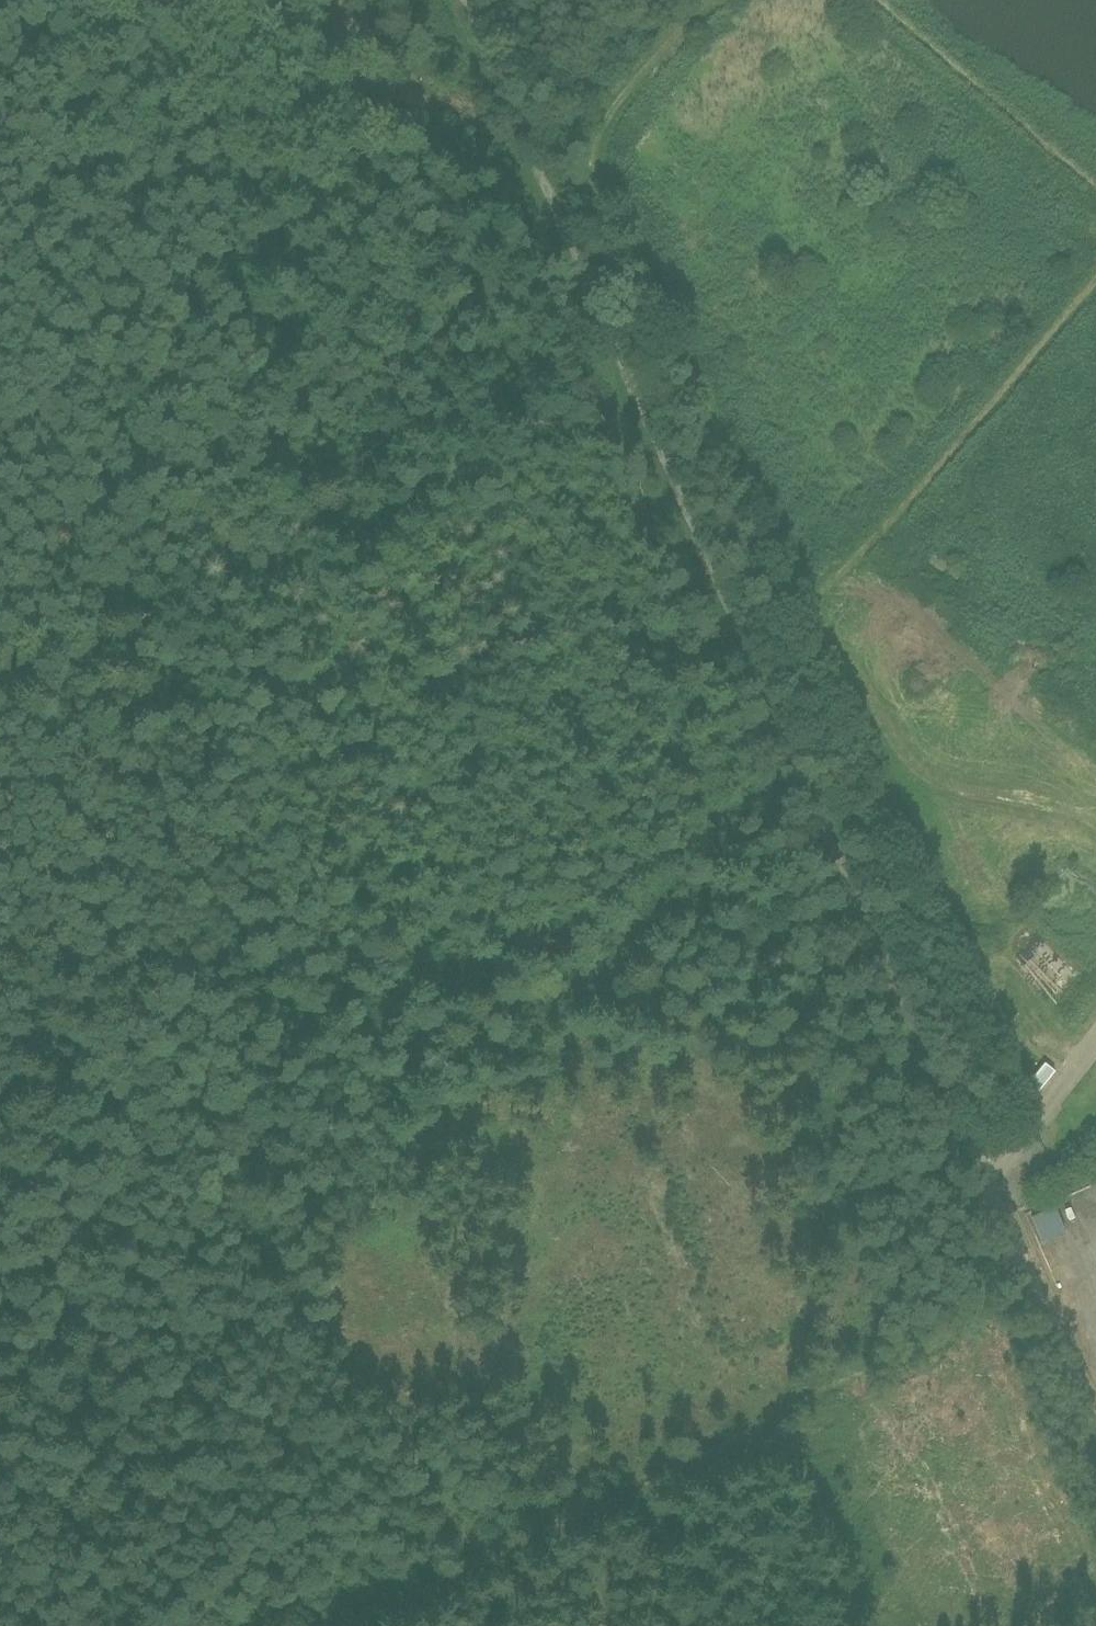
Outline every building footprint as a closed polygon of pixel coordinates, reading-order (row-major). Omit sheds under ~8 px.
[(1043,1059),(1030,1084),(1043,1090),(1056,1066),(1043,1059)] [(1057,1204),(1032,1215),(1038,1229),(1035,1230),(1041,1243),(1069,1231),(1057,1204)]
